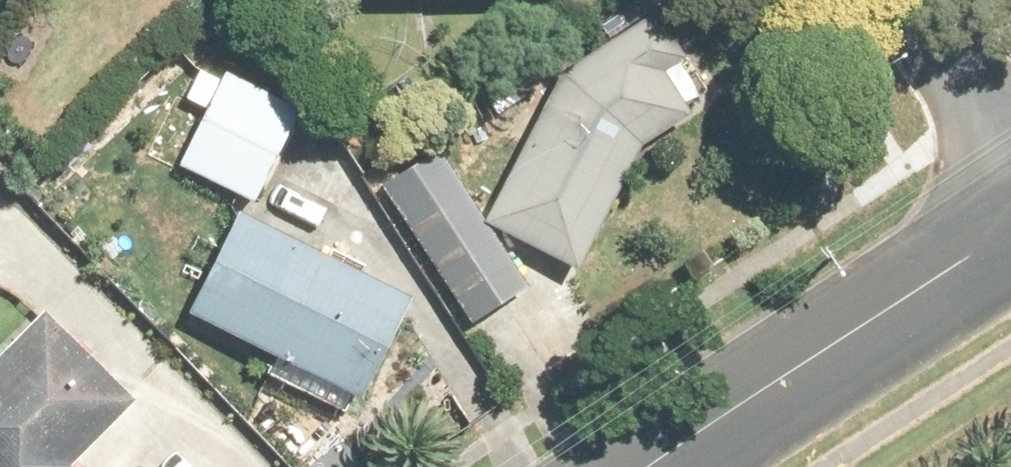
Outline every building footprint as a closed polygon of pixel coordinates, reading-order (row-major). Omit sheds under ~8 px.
[(669,4),(571,73),(497,229),(595,276),(654,151),(733,95),(669,4)] [(320,110),(237,71),(189,172),(273,212),(320,110)] [(426,305),(246,222),(199,324),(379,406),(426,305)] [(59,314),(0,370),(0,466),(83,466),(82,466),(146,404),(59,314)]
